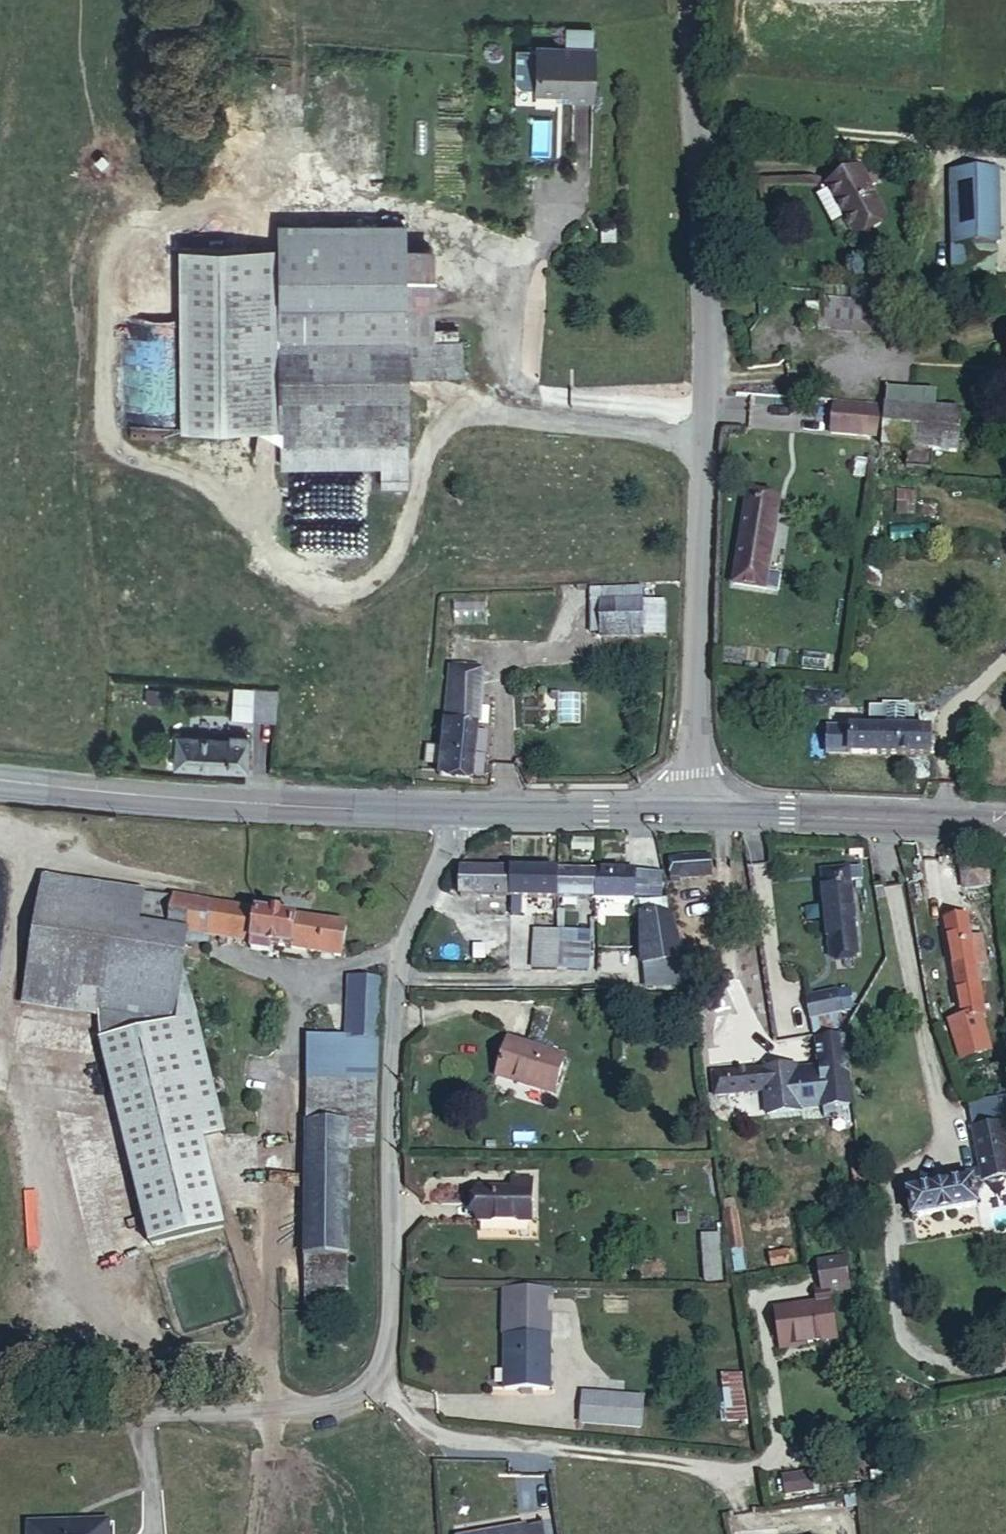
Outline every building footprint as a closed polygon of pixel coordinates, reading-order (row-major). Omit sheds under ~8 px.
[(590,50),(591,31),(566,31),(566,50),(590,50)] [(595,105),(594,50),(590,50),(566,50),(534,51),(535,55),(513,54),(512,87),(518,92),(534,92),(534,97),(554,97),(554,106),(595,105)] [(998,165),(949,165),(950,249),(952,249),(952,276),(999,276),(998,165)] [(863,169),(830,185),(831,188),(847,217),(855,234),(888,216),(863,169)] [(831,188),(818,195),(833,224),(847,217),(831,188)] [(406,257),(405,236),(282,235),(282,255),(406,257)] [(260,289),(261,252),(184,252),(182,433),(259,434),(260,325),(224,326),(223,291),(260,289)] [(406,308),(406,257),(282,255),(281,287),(335,286),(335,308),(406,308)] [(335,323),(335,286),(281,287),(281,325),(335,323)] [(260,325),(260,289),(223,291),(224,326),(260,325)] [(886,330),(887,300),(817,297),(817,327),(886,330)] [(407,347),(406,308),(335,308),(335,323),(281,325),(281,346),(407,347)] [(409,461),(407,347),(281,346),(281,443),(379,444),(380,460),(409,461)] [(456,380),(456,346),(407,347),(408,380),(456,380)] [(844,415),(844,398),(809,396),(809,429),(844,430),(844,415)] [(956,445),(958,404),(879,399),(876,416),(874,432),(873,441),(956,445)] [(874,432),(876,416),(844,415),(844,430),(874,432)] [(896,509),(913,512),(916,490),(899,488),(896,509)] [(766,561),(773,513),(744,509),(736,557),(766,561)] [(764,578),(766,561),(736,557),(734,573),(764,578)] [(653,638),(653,605),(613,605),(613,637),(653,638)] [(477,778),(485,674),(453,671),(444,777),(477,778)] [(252,716),(253,694),(233,692),(232,715),(252,716)] [(561,724),(584,724),(585,692),(562,692),(561,724)] [(275,718),(277,696),(253,694),(252,716),(275,718)] [(909,736),(909,712),(905,712),(905,709),(878,708),(878,711),(865,711),(864,734),(909,736)] [(250,744),(250,732),(228,732),(228,745),(250,744)] [(843,758),(844,733),(819,732),(816,757),(843,758)] [(927,762),(929,737),(909,736),(864,734),(844,733),(843,758),(927,762)] [(250,778),(250,744),(228,745),(189,745),(188,737),(180,737),(179,777),(250,778)] [(700,895),(701,872),(668,872),(667,893),(700,895)] [(973,909),(974,879),(946,879),(945,908),(973,909)] [(502,917),(504,886),(450,884),(450,916),(502,917)] [(550,919),(551,887),(504,886),(502,917),(550,919)] [(586,920),(589,889),(551,887),(550,919),(586,920)] [(853,976),(839,887),(807,890),(820,981),(853,976)] [(635,916),(636,889),(589,889),(586,920),(618,921),(618,915),(635,916)] [(650,916),(651,889),(636,889),(635,916),(650,916)] [(335,974),(341,940),(192,915),(193,902),(171,899),(164,943),(180,945),(243,955),(241,968),(259,970),(261,960),(335,974)] [(973,921),(973,909),(945,908),(945,921),(973,921)] [(97,1020),(107,935),(34,926),(22,1011),(97,1020)] [(677,980),(663,933),(639,933),(640,980),(677,980)] [(979,956),(975,933),(962,934),(966,958),(979,956)] [(966,958),(962,934),(939,937),(956,1032),(956,1035),(965,1034),(968,1049),(982,1047),(971,982),(966,958)] [(169,1030),(175,982),(180,945),(164,943),(107,935),(97,1020),(169,1030)] [(549,988),(549,957),(525,956),(525,989),(549,988)] [(983,979),(979,956),(966,958),(971,982),(983,979)] [(565,987),(565,957),(549,957),(549,988),(565,987)] [(215,1143),(175,982),(169,1030),(97,1020),(93,1052),(140,1254),(215,1238),(194,1148),(215,1143)] [(371,1060),(372,997),(344,997),(343,1060),(371,1060)] [(831,1028),(825,1006),(794,1014),(800,1035),(831,1028)] [(834,1039),(831,1028),(800,1035),(803,1047),(834,1039)] [(984,1069),(982,1047),(968,1049),(965,1034),(956,1035),(956,1032),(941,1035),(948,1075),(984,1069)] [(840,1075),(836,1049),(809,1054),(811,1086),(811,1089),(824,1089),(823,1077),(840,1075)] [(541,1105),(552,1067),(494,1050),(483,1089),(541,1105)] [(374,1160),(375,1060),(371,1060),(343,1060),(301,1059),(300,1135),(341,1135),(342,1159),(374,1160)] [(846,1126),(840,1075),(823,1077),(824,1089),(811,1089),(811,1086),(786,1087),(786,1079),(701,1087),(704,1116),(755,1112),(755,1135),(791,1133),(791,1125),(814,1124),(815,1134),(827,1133),(827,1127),(846,1126)] [(996,1126),(967,1129),(978,1190),(954,1194),(956,1203),(970,1201),(1005,1195),(1005,1187),(996,1126)] [(340,1271),(342,1159),(341,1135),(300,1135),(298,1135),(296,1270),(340,1271)] [(524,1238),(525,1192),(496,1191),(495,1200),(470,1200),(469,1237),(524,1238)] [(727,1248),(740,1247),(739,1200),(726,1200),(727,1248)] [(974,1226),(970,1201),(956,1203),(902,1212),(906,1236),(974,1226)] [(720,1233),(702,1234),(702,1280),(721,1279),(720,1233)] [(841,1297),(837,1264),(808,1267),(812,1300),(821,1299),(841,1297)] [(340,1330),(340,1271),(296,1270),(295,1329),(340,1330)] [(823,1309),(821,1299),(812,1300),(813,1310),(823,1309)] [(540,1327),(541,1305),(494,1303),(492,1324),(540,1327)] [(827,1345),(823,1309),(813,1310),(763,1316),(768,1353),(827,1345)] [(536,1406),(540,1327),(492,1324),(488,1402),(536,1406)] [(737,1434),(731,1388),(711,1391),(717,1437),(737,1434)] [(631,1441),(633,1412),(568,1407),(567,1437),(631,1441)] [(783,1494),(813,1491),(811,1471),(781,1474),(783,1494)] [(112,1522),(31,1524),(31,1533),(113,1533),(112,1522)]
